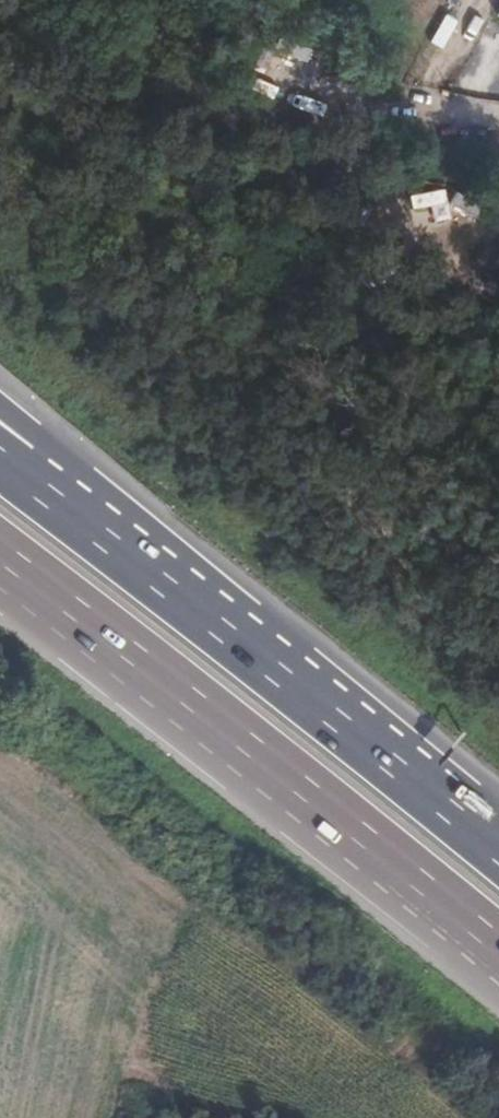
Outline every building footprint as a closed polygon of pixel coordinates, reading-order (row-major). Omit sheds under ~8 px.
[(498,9),(498,0),(487,0),(474,21),(486,29),(493,19),(498,9)]
